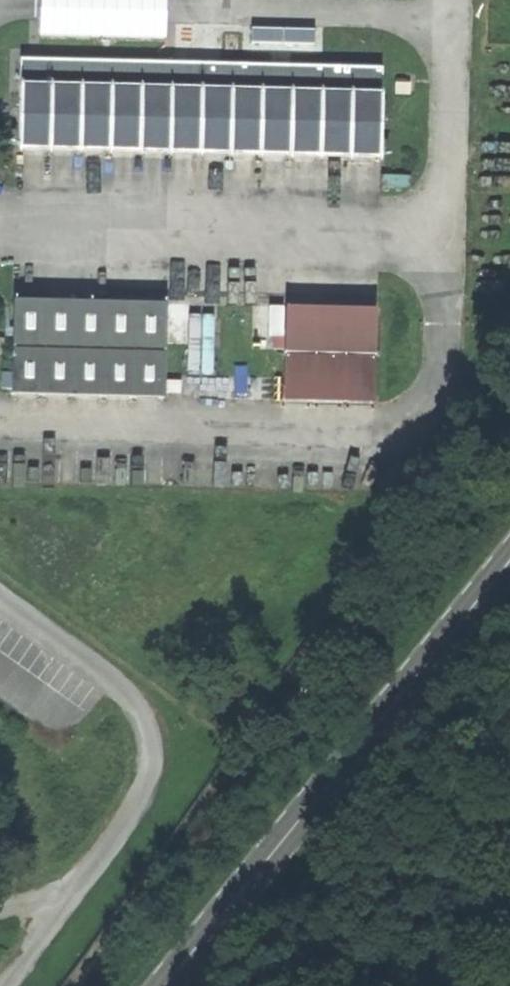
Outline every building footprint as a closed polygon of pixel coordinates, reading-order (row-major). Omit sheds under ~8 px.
[(379,72),(23,64),(20,151),(378,160),(379,72)] [(168,308),(17,304),(16,394),(166,399),(168,308)] [(375,312),(282,310),(281,401),(373,402),(375,312)]
